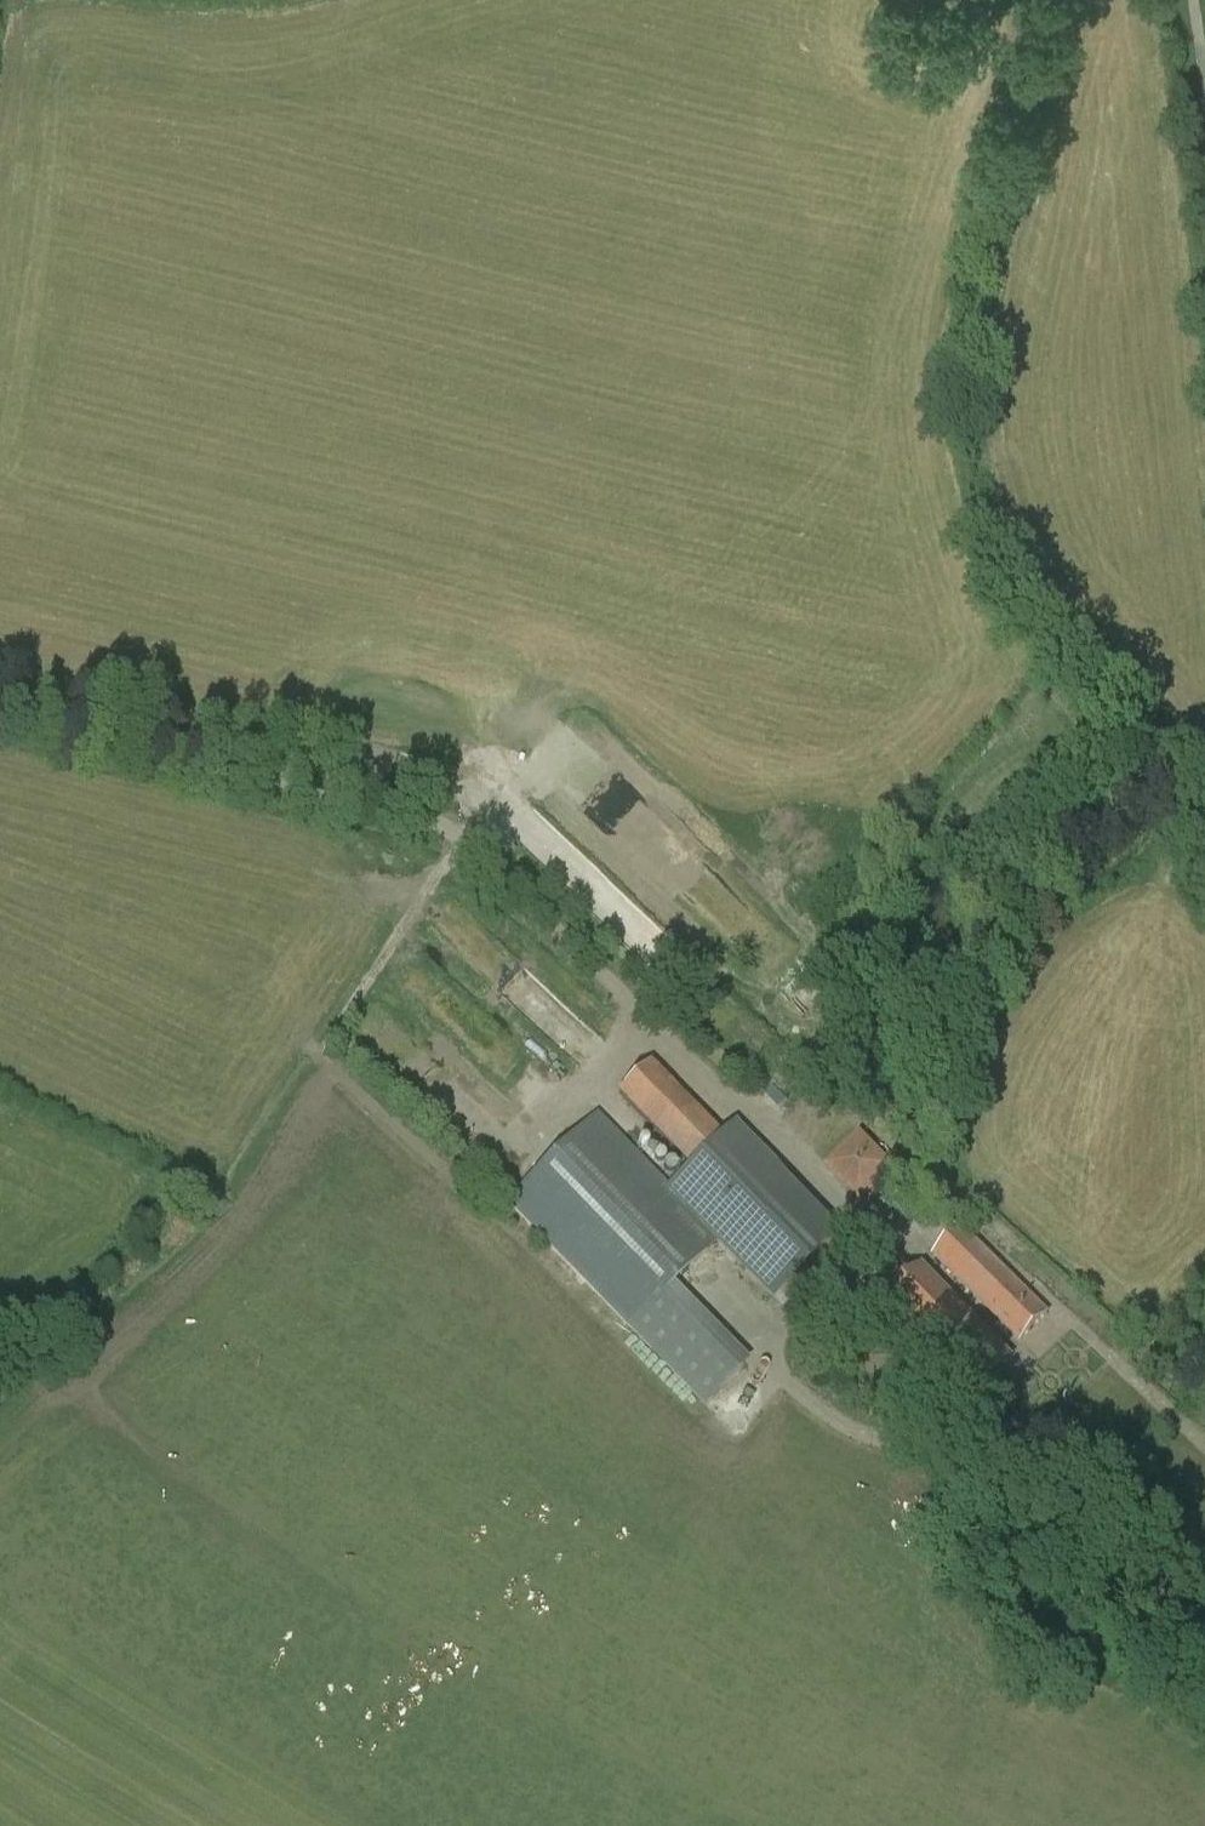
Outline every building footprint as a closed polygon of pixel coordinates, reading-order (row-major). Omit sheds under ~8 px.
[(691,1208),(671,1187),(599,1112),(507,1203),(630,1330),(631,1329),(705,1405),(743,1368),(669,1292),(719,1244),(722,1240),(691,1208)] [(691,1170),(711,1190),(691,1208),(722,1240),(719,1244),(771,1298),(838,1233),(735,1127),(691,1170)] [(862,1201),(894,1170),(861,1136),(829,1167),(862,1201)] [(934,1256),(1020,1342),(1048,1315),(962,1228),(934,1256)] [(977,1393),(1013,1357),(923,1266),(886,1302),(977,1393)]
